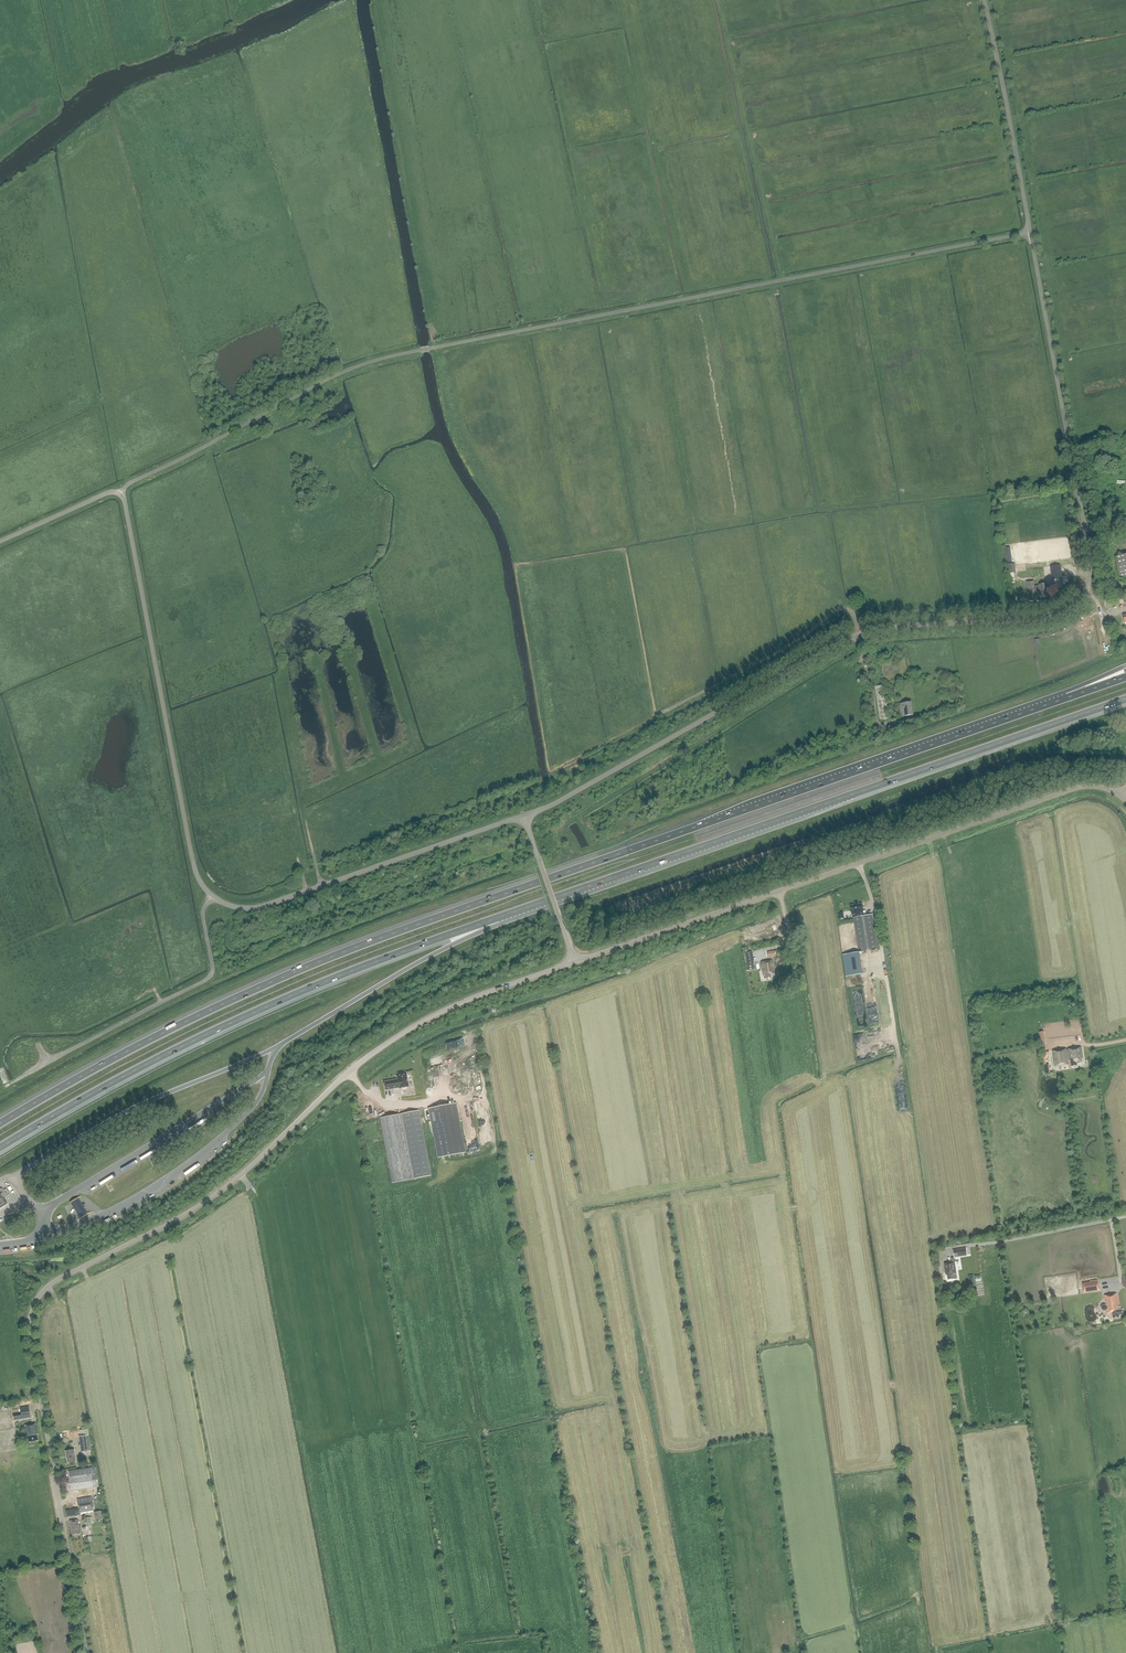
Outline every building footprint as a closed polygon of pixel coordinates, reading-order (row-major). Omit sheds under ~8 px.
[(1115,556),(1119,579),(1125,578),(1125,554),(1115,556)] [(1060,566),(1051,568),(1052,581),(1062,579),(1060,566)] [(1041,598),(1048,597),(1047,588),(1046,588),(1046,585),(1035,586),(1034,581),(1026,582),(1027,592),(1034,592),(1034,590),(1040,589),(1041,598)] [(901,717),(913,715),(911,702),(899,704),(901,717)] [(852,913),(853,917),(854,917),(859,952),(878,949),(872,914),(863,916),(863,911),(862,903),(851,905),(852,913)] [(752,952),(745,953),(747,966),(746,966),(747,971),(755,969),(752,952)] [(770,974),(775,973),(774,970),(772,960),(761,962),(763,976),(765,976),(765,979),(771,978),(770,974)] [(1081,1059),(1083,1059),(1081,1047),(1053,1051),(1055,1067),(1068,1065),(1068,1062),(1071,1061),(1072,1067),(1077,1066),(1076,1063),(1082,1062),(1081,1059)] [(406,1074),(397,1076),(398,1080),(395,1080),(384,1082),(385,1090),(399,1087),(399,1088),(408,1087),(406,1074)] [(457,1103),(429,1108),(438,1158),(466,1153),(457,1103)] [(431,1176),(419,1110),(380,1118),(392,1183),(431,1176)] [(196,1120),(192,1121),(194,1127),(205,1122),(204,1118),(197,1121),(196,1120)] [(181,1133),(178,1135),(176,1132),(164,1140),(168,1145),(182,1135),(181,1133)] [(154,1148),(153,1147),(145,1150),(148,1155),(163,1149),(162,1145),(154,1148)] [(104,1180),(91,1187),(92,1190),(106,1183),(104,1180)] [(78,1198),(69,1203),(74,1211),(79,1219),(87,1214),(82,1206),(78,1198)] [(140,1201),(126,1208),(128,1211),(141,1204),(140,1201)] [(113,1216),(107,1218),(106,1216),(98,1219),(101,1224),(115,1218),(113,1216)] [(966,1248),(953,1250),(954,1257),(967,1255),(966,1248)] [(944,1263),(945,1264),(946,1273),(947,1273),(948,1279),(953,1278),(953,1274),(956,1273),(955,1262),(954,1262),(954,1257),(951,1258),(952,1262),(944,1263)] [(1098,1281),(1082,1283),(1084,1293),(1099,1291),(1098,1281)] [(1104,1311),(1106,1310),(1107,1313),(1112,1313),(1113,1318),(1119,1317),(1119,1315),(1123,1314),(1122,1309),(1119,1310),(1117,1294),(1104,1295),(1106,1304),(1103,1305),(1101,1307),(1102,1309),(1104,1311)] [(13,1417),(14,1420),(31,1417),(29,1407),(20,1408),(21,1415),(13,1417)] [(24,1426),(25,1436),(27,1436),(28,1442),(37,1440),(36,1434),(38,1434),(36,1423),(24,1426)] [(89,1435),(79,1437),(81,1452),(91,1451),(89,1435)] [(67,1462),(75,1461),(74,1449),(65,1451),(66,1458),(67,1458),(67,1462)] [(68,1471),(71,1491),(99,1486),(96,1467),(68,1471)] [(98,1500),(92,1501),(92,1499),(91,1500),(91,1497),(77,1500),(78,1508),(66,1510),(67,1516),(80,1514),(79,1514),(94,1511),(93,1509),(94,1509),(95,1509),(99,1509),(98,1500)] [(102,1510),(95,1511),(96,1518),(103,1517),(102,1510)] [(72,1534),(81,1533),(80,1525),(78,1525),(78,1519),(69,1520),(70,1528),(71,1527),(72,1534)]
